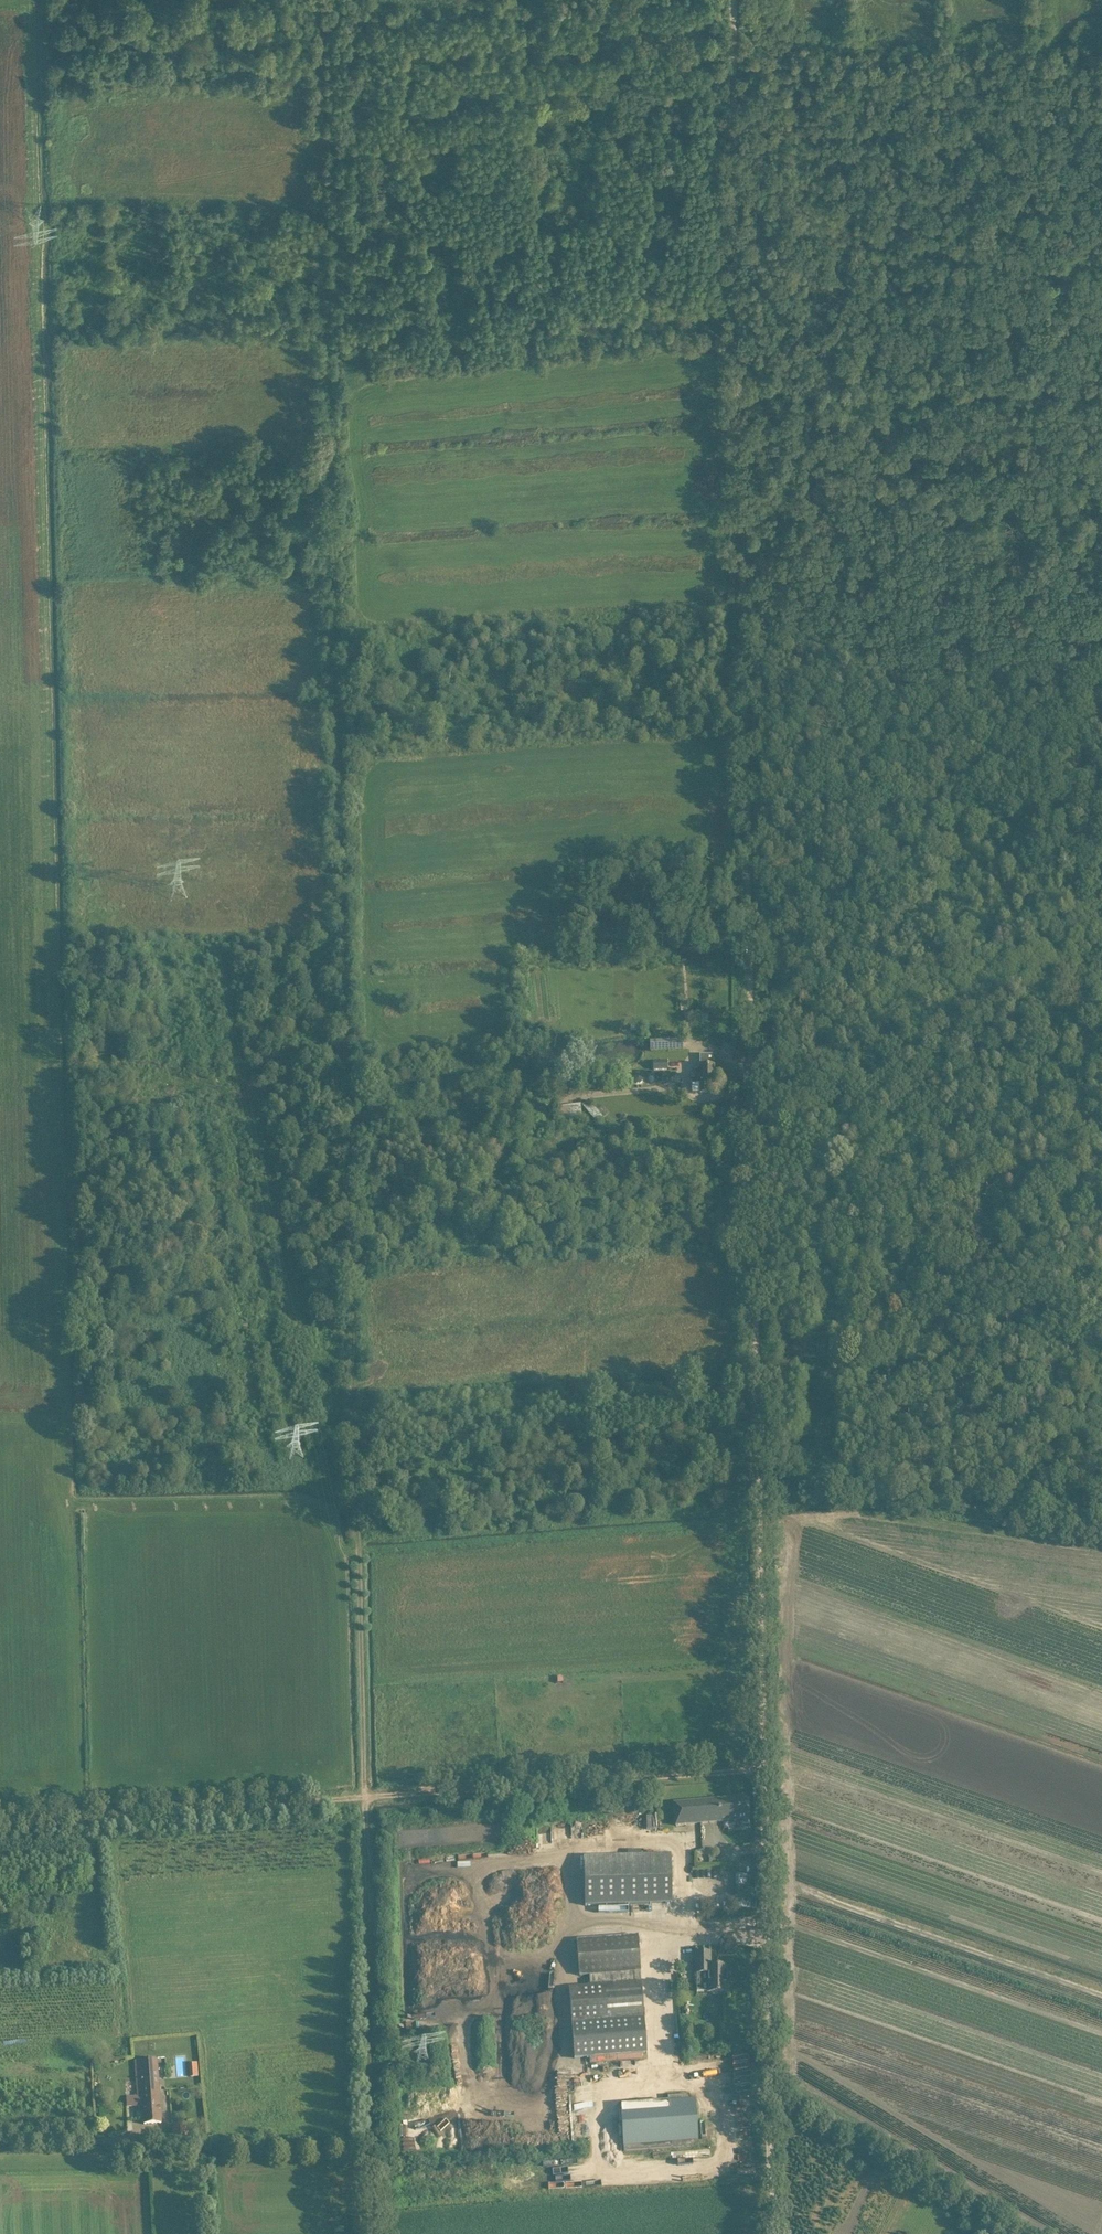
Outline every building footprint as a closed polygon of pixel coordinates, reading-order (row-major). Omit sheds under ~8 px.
[(686,959),(686,970),(703,970),(703,960),(686,959)] [(710,1010),(696,1009),(695,1021),(710,1022),(710,1010)] [(650,1042),(650,1052),(683,1050),(683,1040),(650,1042)] [(699,1073),(691,1074),(691,1083),(700,1083),(700,1093),(708,1093),(708,1085),(714,1085),(714,1067),(712,1067),(712,1055),(699,1055),(699,1073)] [(652,1063),(652,1071),(667,1070),(667,1062),(652,1063)] [(636,1075),(634,1078),(634,1081),(637,1084),(641,1084),(643,1081),(643,1077),(640,1075),(636,1075)] [(588,1100),(581,1107),(596,1124),(603,1118),(588,1100)] [(538,1105),(543,1126),(552,1124),(547,1103),(538,1105)] [(580,1106),(554,1108),(556,1121),(581,1119),(580,1106)] [(748,1795),(673,1802),(675,1826),(750,1819),(748,1795)] [(641,1854),(632,1854),(628,1854),(584,1855),(585,1906),(673,1904),(672,1853),(641,1854)] [(579,1976),(589,1975),(590,1986),(569,1988),(574,2058),(647,2052),(641,1983),(638,1936),(576,1941),(579,1976)] [(710,1953),(696,1953),(696,1955),(696,1967),(696,1974),(704,1974),(704,1992),(707,1992),(727,1992),(727,1966),(710,1966),(710,1955),(710,1953)] [(137,2096),(126,2098),(126,2107),(142,2106),(144,2125),(161,2124),(156,2059),(135,2060),(137,2096)] [(189,2077),(198,2076),(197,2062),(189,2062),(189,2077)] [(709,2062),(694,2063),(695,2074),(710,2073),(709,2062)] [(616,2082),(634,2081),(633,2071),(616,2072),(616,2082)] [(669,2110),(621,2114),(624,2152),(693,2146),(692,2146),(694,2141),(698,2140),(697,2136),(694,2136),(695,2130),(695,2123),(695,2117),(694,2111),(692,2104),(695,2104),(695,2099),(691,2100),(689,2095),(689,2094),(667,2096),(668,2101),(669,2110)] [(176,2127),(173,2128),(174,2145),(188,2145),(187,2127),(178,2127),(178,2128),(176,2128),(176,2127)] [(567,2184),(566,2166),(556,2166),(557,2185),(567,2184)]
